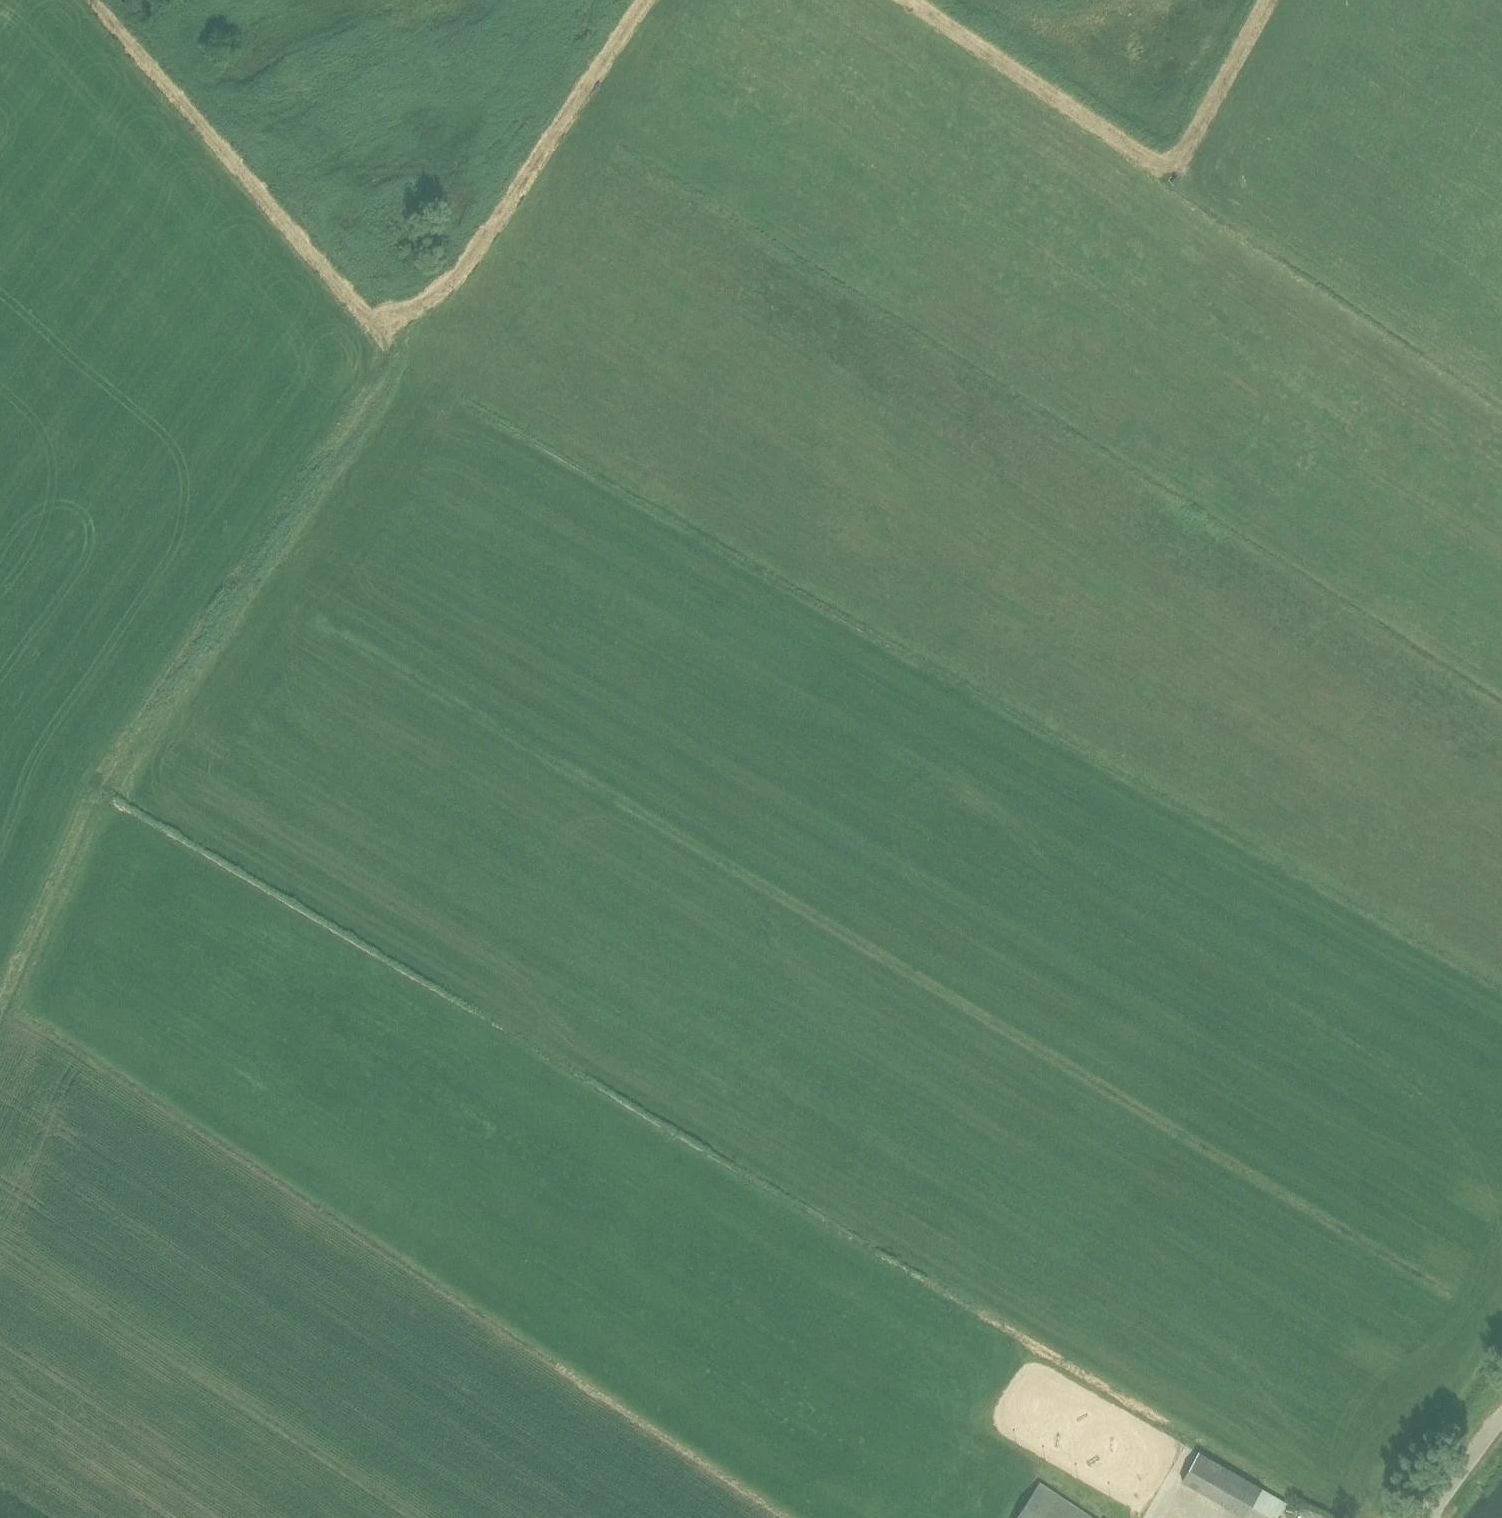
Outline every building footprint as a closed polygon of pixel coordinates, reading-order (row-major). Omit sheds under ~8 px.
[(1100,1398),(1084,1426),(1245,1517),(1261,1489),(1100,1398)]
